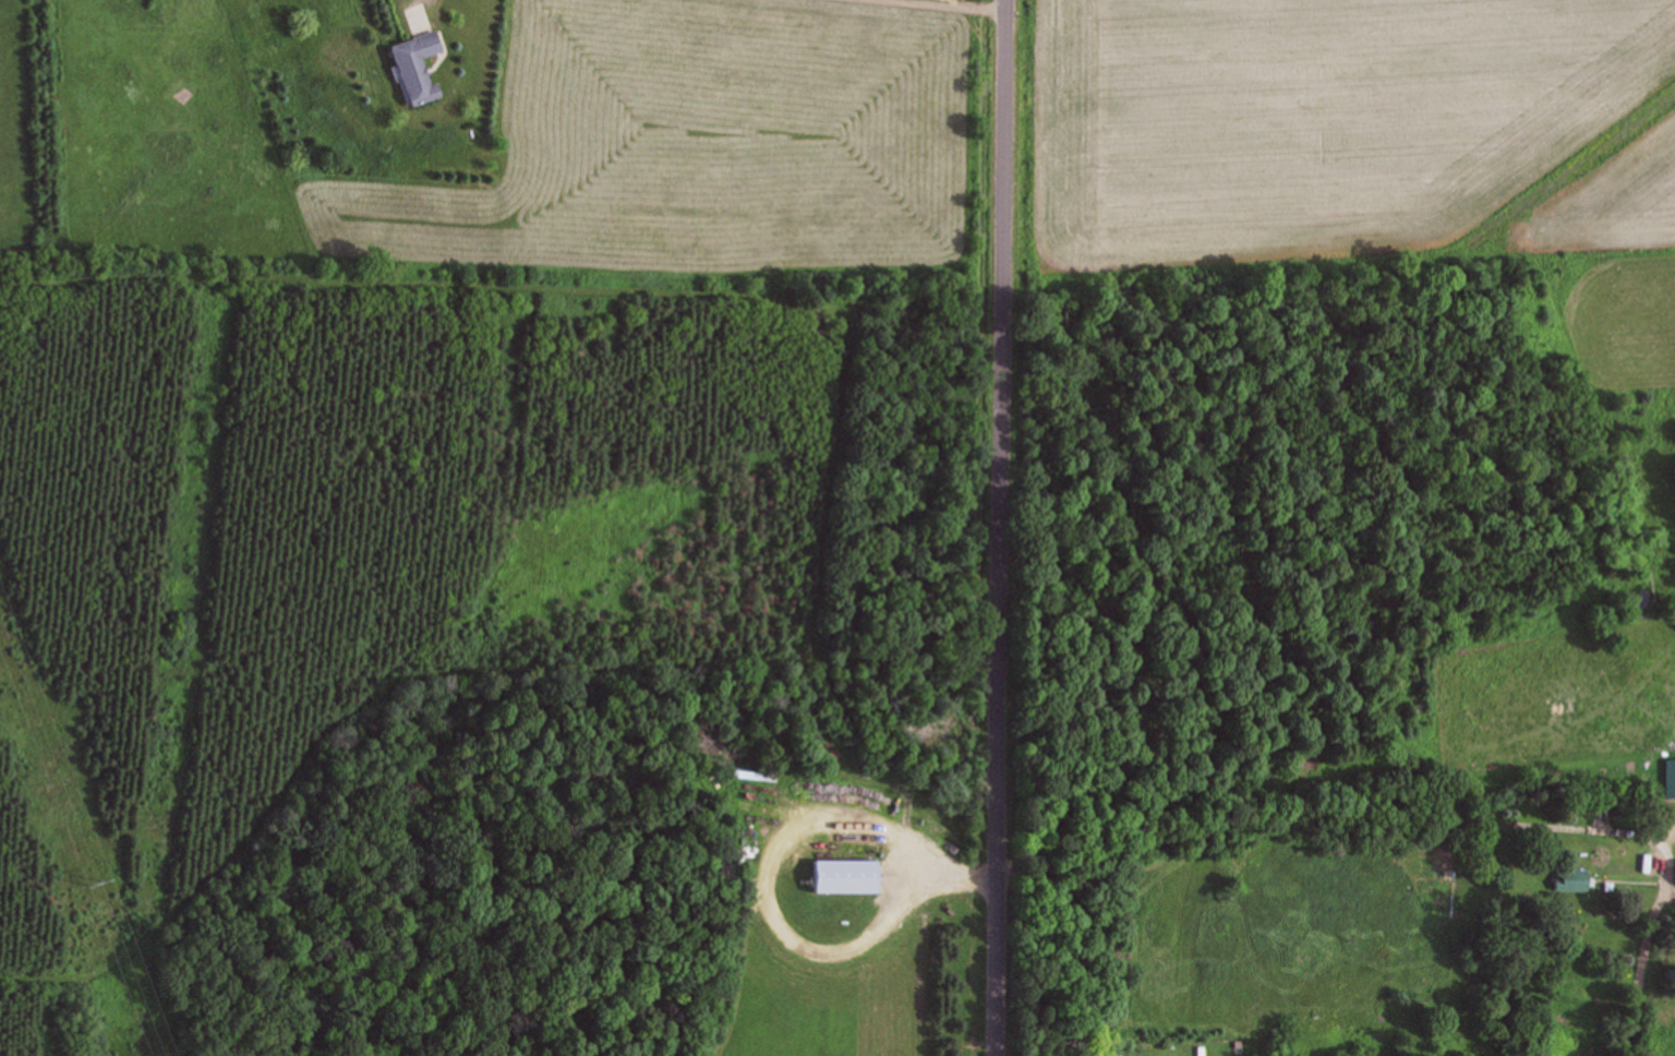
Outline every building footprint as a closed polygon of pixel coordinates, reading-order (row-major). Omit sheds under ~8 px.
[(384,44),(401,105),(435,96),(432,83),(424,85),(417,57),(436,52),(430,31),(384,44)] [(876,860),(858,860),(858,853),(803,854),(803,893),(877,893),(876,860)] [(1551,891),(1586,891),(1586,869),(1551,869),(1551,891)]
